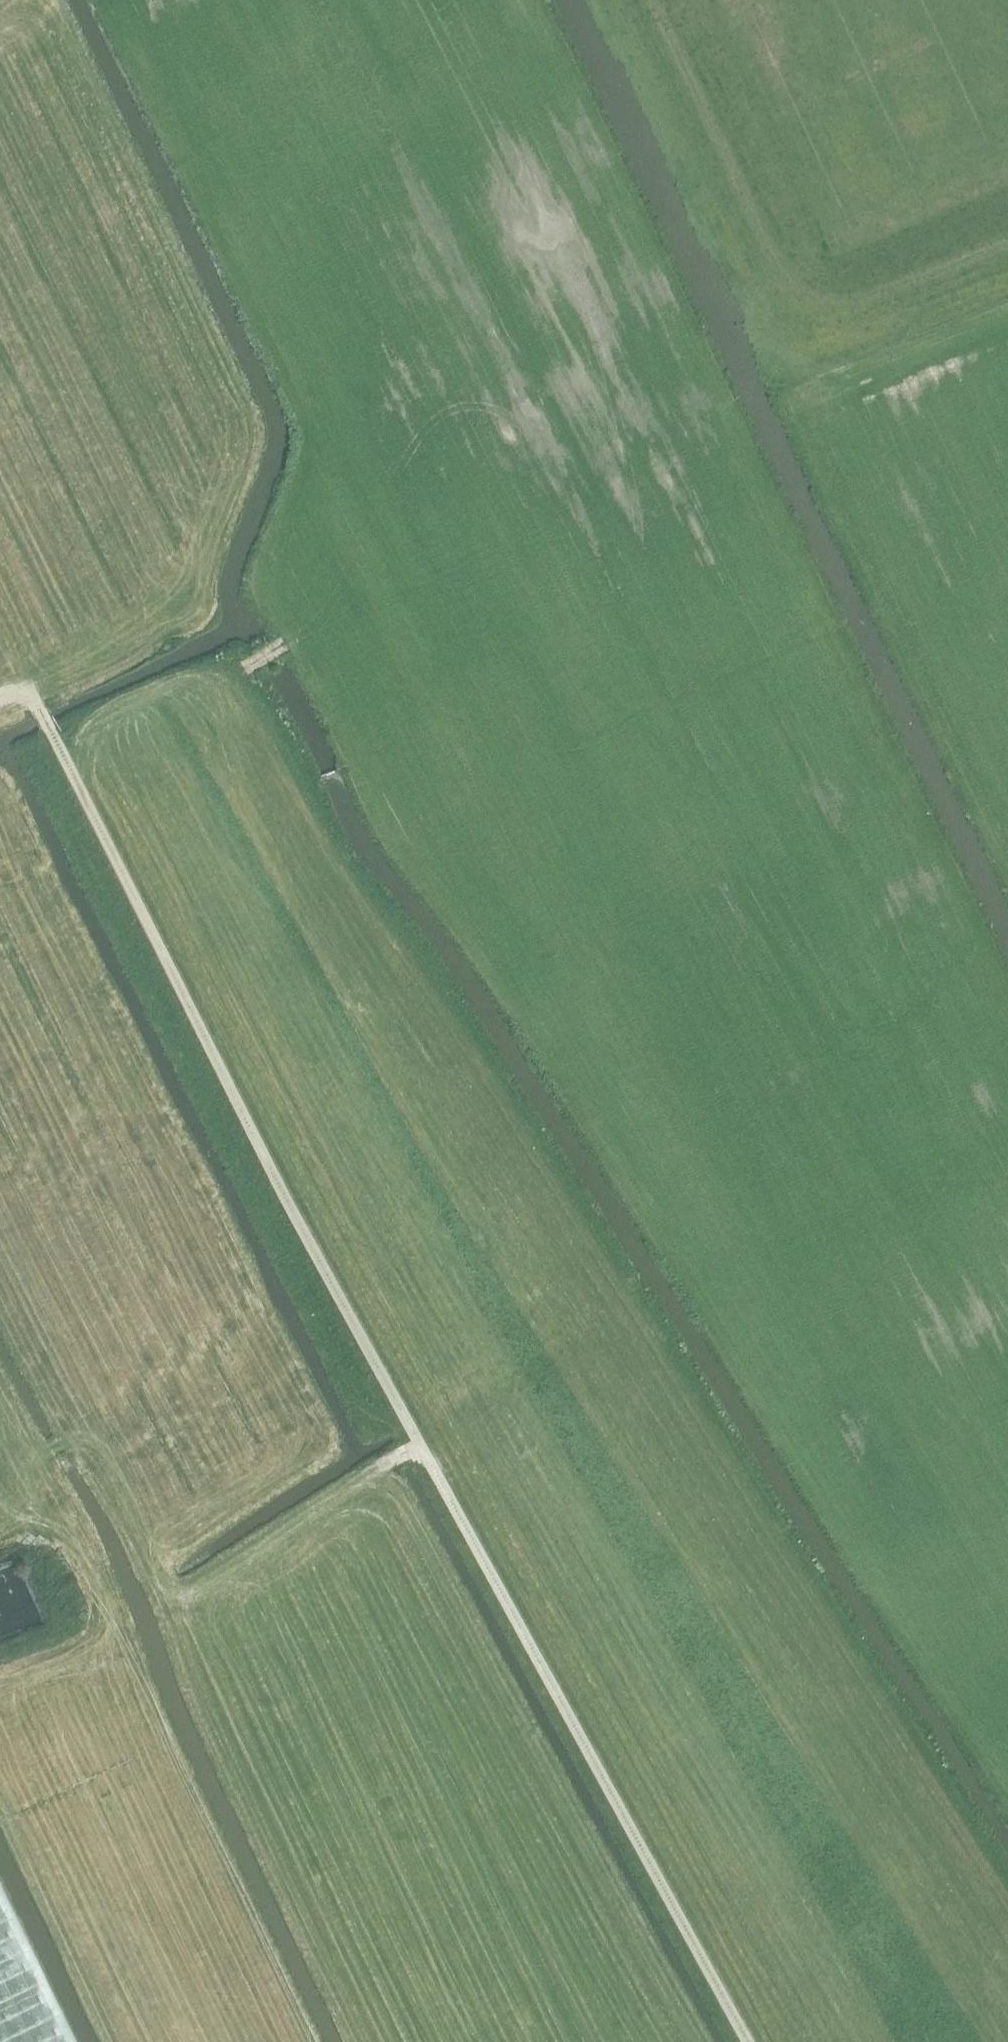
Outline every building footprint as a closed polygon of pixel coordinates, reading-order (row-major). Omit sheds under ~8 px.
[(0,1896),(0,2041),(71,2041),(0,1896)]
